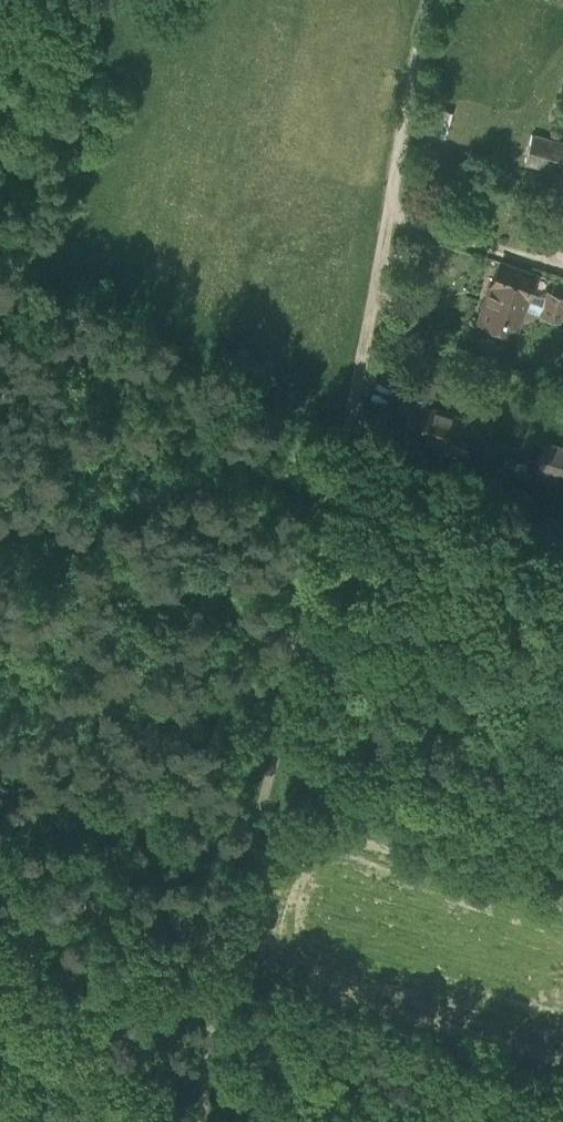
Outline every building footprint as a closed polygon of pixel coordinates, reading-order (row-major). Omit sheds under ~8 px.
[(445,136),(447,113),(434,112),(432,135),(445,136)] [(562,175),(562,147),(532,139),(526,166),(562,175)] [(515,340),(525,314),(530,298),(537,279),(502,266),(493,288),(492,288),(479,327),(515,340)] [(530,298),(525,314),(560,326),(561,324),(562,319),(562,301),(548,295),(546,300),(530,298)] [(411,413),(424,417),(426,411),(428,412),(436,387),(407,378),(397,409),(411,413)] [(459,456),(484,463),(493,431),(475,426),(476,424),(459,419),(459,421),(428,412),(426,411),(424,417),(416,442),(449,452),(448,456),(458,459),(459,456)] [(424,417),(411,413),(403,439),(416,442),(424,417)] [(562,483),(562,452),(544,446),(535,475),(562,483)]
